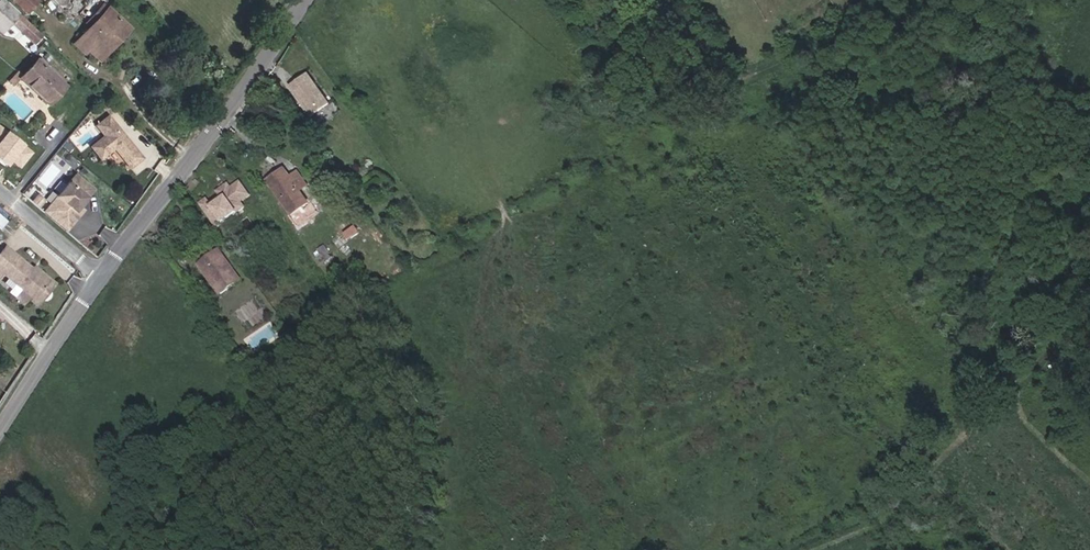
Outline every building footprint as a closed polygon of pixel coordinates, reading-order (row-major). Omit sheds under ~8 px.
[(12,0),(0,0),(0,24),(4,27),(14,18),(34,36),(42,29),(12,0)] [(36,0),(22,0),(31,10),(38,3),(36,0)] [(110,4),(106,0),(103,0),(95,8),(100,13),(110,4)] [(91,22),(75,38),(85,47),(89,43),(98,52),(118,31),(121,34),(130,24),(110,4),(100,13),(95,8),(86,18),(91,22)] [(102,54),(121,34),(118,31),(98,52),(102,54)] [(13,72),(18,77),(23,72),(51,97),(66,81),(45,61),(49,57),(44,53),(41,55),(39,55),(26,68),(21,64),(13,72)] [(302,74),(295,79),(317,110),(324,105),(302,74)] [(306,118),(317,110),(295,79),(283,88),(306,118)] [(107,108),(95,118),(104,128),(91,139),(101,151),(114,140),(125,153),(136,143),(107,108)] [(4,166),(10,159),(19,167),(33,152),(0,122),(0,163),(4,166)] [(136,143),(125,153),(130,159),(142,149),(136,143)] [(51,146),(50,168),(79,169),(80,157),(67,156),(68,147),(51,146)] [(222,157),(225,155),(221,147),(210,152),(215,163),(223,160),(222,157)] [(292,195),(302,188),(277,152),(254,168),(261,177),(264,176),(282,200),(279,202),(288,213),(299,205),(292,195)] [(97,187),(79,172),(53,203),(75,222),(87,207),(83,204),(97,187)] [(239,175),(199,203),(216,226),(256,199),(239,175)] [(309,198),(302,188),(292,195),(299,205),(309,198)] [(69,228),(75,222),(53,203),(47,209),(69,228)] [(213,279),(233,265),(211,236),(192,250),(213,279)] [(3,268),(7,271),(22,255),(6,242),(0,248),(0,265),(3,268)] [(32,264),(22,255),(7,271),(34,293),(47,277),(32,264)]
